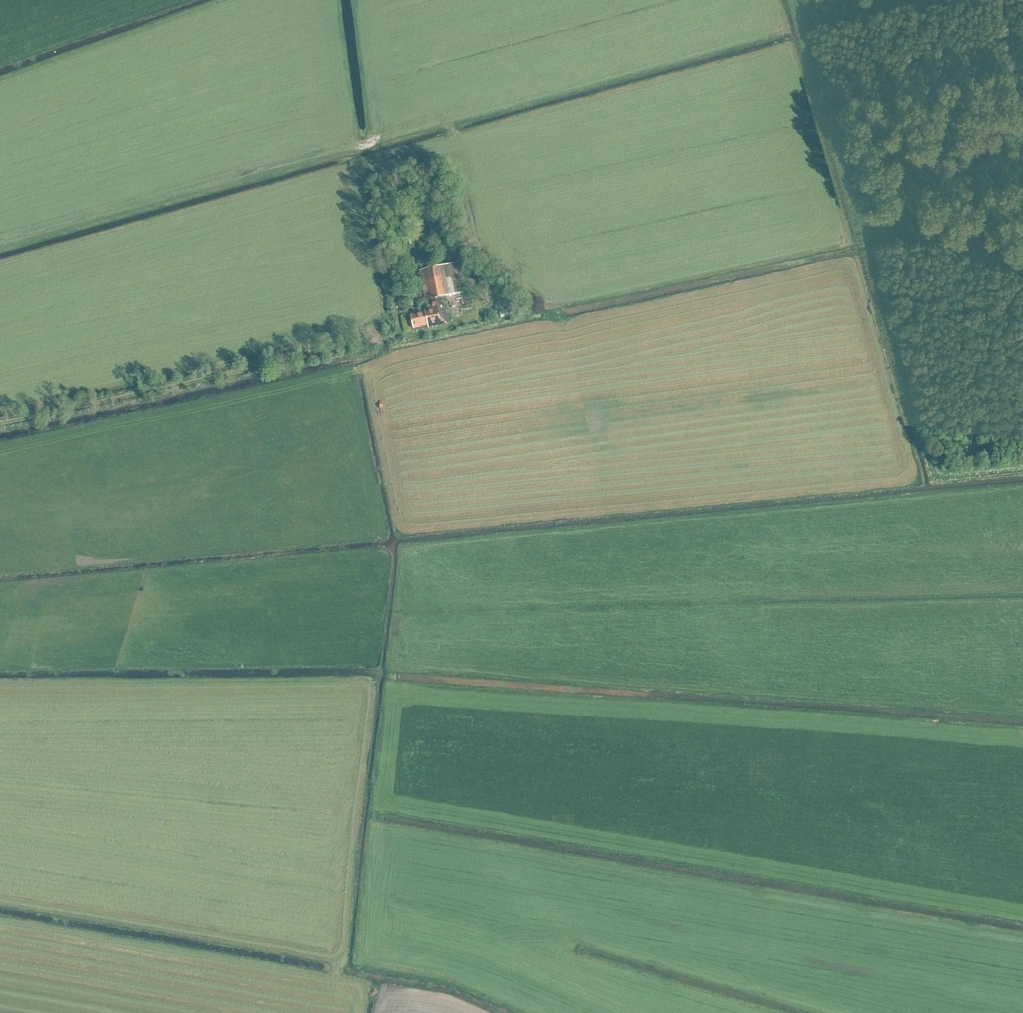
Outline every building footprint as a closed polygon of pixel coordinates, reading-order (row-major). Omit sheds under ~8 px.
[(447,323),(442,297),(463,293),(457,263),(419,271),(425,301),(429,300),(431,309),(424,311),(425,312),(410,315),(413,328),(427,325),(428,326),(428,327),(447,323)] [(501,317),(513,315),(512,309),(500,311),(501,317)]
